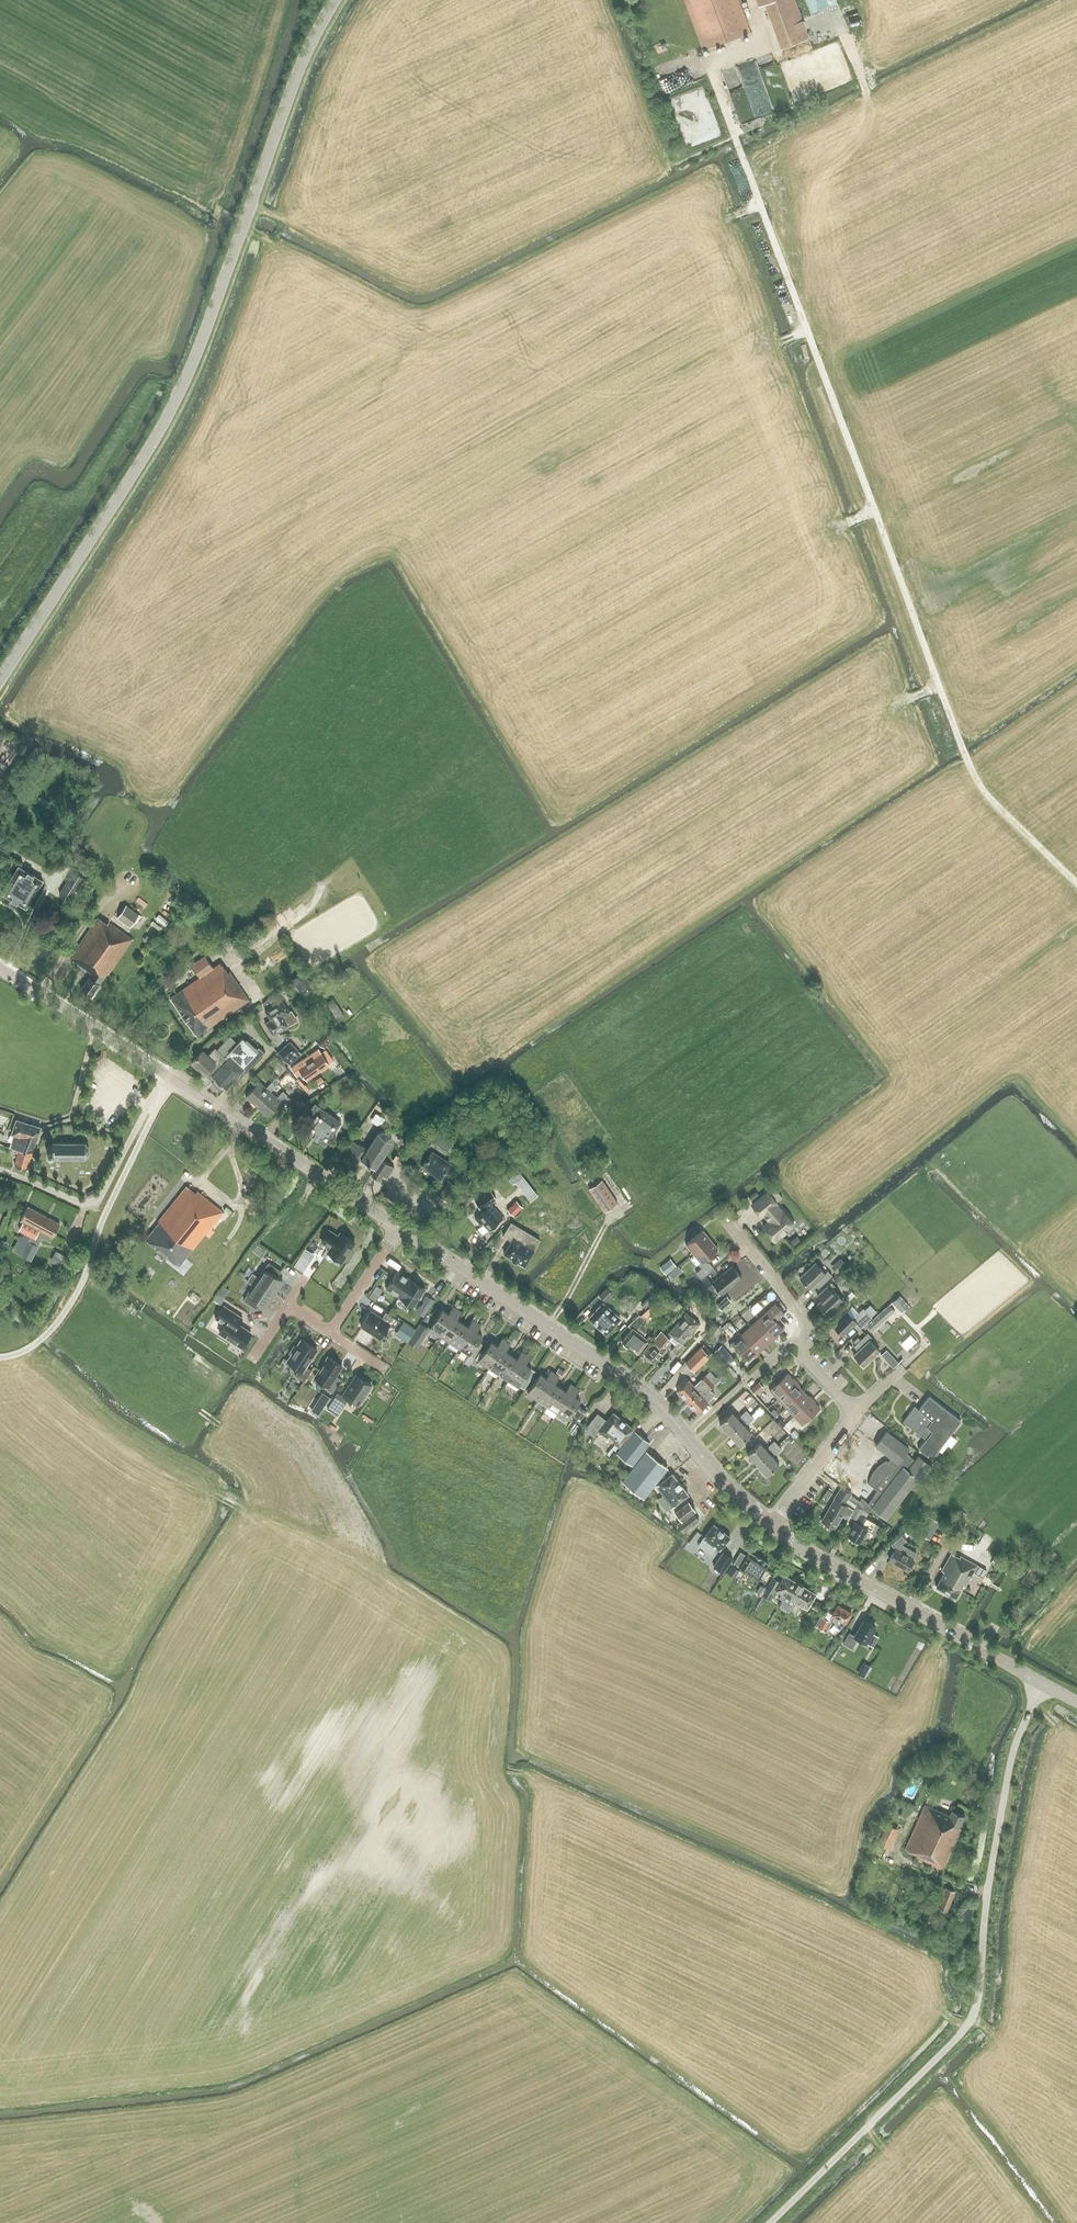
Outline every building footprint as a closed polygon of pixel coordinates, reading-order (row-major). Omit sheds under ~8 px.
[(703,49),(750,32),(739,0),(685,0),(703,49)] [(781,48),(809,38),(795,0),(763,0),(781,48)] [(741,65),(755,114),(769,110),(763,89),(756,91),(748,63),(741,65)] [(41,794),(38,799),(50,804),(52,799),(41,794)] [(2,842),(0,846),(0,851),(8,855),(13,847),(2,842)] [(26,908),(43,881),(19,866),(2,893),(26,908)] [(74,897),(87,873),(74,866),(61,890),(74,897)] [(131,926),(140,914),(127,905),(118,917),(131,926)] [(109,974),(133,939),(108,922),(107,924),(98,918),(70,958),(92,973),(81,989),(91,996),(107,973),(109,974)] [(197,1036),(249,1000),(229,972),(228,973),(221,963),(214,968),(205,955),(191,965),(200,978),(171,998),(197,1036)] [(312,985),(302,972),(292,980),(301,993),(312,985)] [(276,1003),(272,995),(263,1002),(267,1009),(276,1003)] [(344,1015),(333,999),(327,1003),(338,1019),(344,1015)] [(293,1016),(293,1014),(292,1013),(290,1012),(282,1000),(265,1011),(271,1020),(265,1023),(273,1036),(289,1025),(286,1019),(289,1017),(291,1018),(293,1016)] [(335,1035),(325,1027),(315,1039),(325,1047),(335,1035)] [(244,1073),(264,1052),(259,1047),(257,1049),(247,1039),(245,1041),(243,1038),(237,1043),(230,1036),(217,1050),(215,1048),(208,1056),(202,1050),(192,1062),(204,1074),(205,1073),(213,1081),(213,1082),(222,1090),(224,1087),(226,1088),(242,1071),(244,1073)] [(290,1042),(278,1052),(289,1064),(301,1053),(290,1042)] [(296,1064),(291,1068),(297,1076),(302,1072),(307,1080),(329,1064),(318,1049),(296,1064)] [(353,1083),(346,1073),(339,1079),(345,1088),(353,1083)] [(246,1096),(257,1106),(270,1091),(270,1092),(280,1080),(276,1076),(272,1081),(266,1088),(259,1081),(246,1096)] [(315,1080),(318,1085),(325,1081),(321,1076),(315,1080)] [(298,1077),(296,1079),(307,1092),(310,1089),(306,1084),(305,1085),(298,1077)] [(270,1091),(257,1106),(268,1116),(287,1095),(283,1091),(277,1098),(270,1092),(270,1091)] [(341,1122),(329,1114),(321,1108),(315,1104),(307,1116),(313,1120),(305,1131),(325,1145),(341,1122)] [(380,1127),(384,1121),(375,1114),(370,1121),(380,1127)] [(24,1149),(33,1152),(41,1127),(16,1119),(12,1134),(14,1135),(10,1147),(20,1150),(23,1151),(24,1149)] [(368,1163),(388,1132),(385,1130),(378,1132),(367,1149),(354,1141),(346,1153),(350,1156),(348,1160),(357,1165),(361,1158),(368,1163)] [(391,1134),(388,1132),(368,1163),(376,1168),(371,1174),(380,1180),(383,1175),(387,1178),(394,1167),(381,1158),(392,1141),(391,1134)] [(441,1177),(450,1162),(443,1158),(447,1151),(432,1141),(427,1150),(431,1152),(422,1165),(441,1177)] [(85,1158),(89,1153),(89,1147),(85,1143),(52,1142),(52,1145),(48,1145),(48,1147),(48,1154),(48,1155),(52,1155),(52,1158),(85,1158)] [(28,1169),(33,1152),(24,1149),(23,1151),(20,1150),(15,1164),(28,1169)] [(396,1154),(392,1160),(398,1163),(401,1157),(396,1154)] [(474,1175),(468,1171),(462,1180),(468,1184),(474,1175)] [(448,1201),(458,1186),(449,1180),(439,1195),(448,1201)] [(618,1203),(602,1180),(589,1189),(605,1212),(618,1203)] [(228,1214),(223,1210),(223,1212),(197,1191),(196,1193),(187,1186),(158,1222),(159,1222),(146,1239),(179,1266),(217,1218),(222,1222),(228,1214)] [(550,1199),(544,1193),(522,1213),(527,1219),(541,1206),(542,1206),(550,1199)] [(763,1217),(765,1215),(770,1221),(763,1226),(775,1240),(794,1224),(783,1211),(782,1212),(776,1206),(777,1205),(768,1195),(754,1207),(763,1217)] [(513,1215),(523,1206),(517,1201),(508,1210),(513,1215)] [(489,1229),(503,1218),(492,1204),(475,1218),(480,1224),(483,1222),(489,1229)] [(60,1224),(44,1215),(28,1206),(20,1220),(23,1221),(19,1229),(28,1235),(26,1239),(22,1237),(14,1250),(20,1253),(31,1259),(43,1237),(50,1241),(53,1236),(53,1237),(60,1224)] [(534,1250),(540,1240),(511,1222),(503,1236),(512,1241),(504,1254),(525,1266),(534,1250)] [(328,1229),(321,1240),(330,1247),(327,1251),(340,1261),(354,1241),(340,1232),(337,1235),(328,1229)] [(718,1249),(703,1230),(686,1244),(701,1262),(699,1264),(702,1268),(696,1273),(701,1279),(714,1268),(709,1262),(708,1263),(705,1260),(718,1249)] [(64,1267),(69,1257),(57,1251),(52,1261),(64,1267)] [(305,1256),(297,1267),(302,1270),(309,1260),(305,1256)] [(324,1257),(311,1275),(322,1283),(334,1265),(324,1257)] [(846,1264),(840,1258),(831,1266),(837,1272),(846,1264)] [(259,1277),(252,1273),(250,1277),(275,1294),(275,1293),(283,1281),(277,1277),(281,1271),(268,1262),(259,1277)] [(818,1288),(832,1275),(828,1270),(825,1272),(816,1262),(800,1277),(810,1288),(814,1284),(818,1288)] [(660,1267),(666,1274),(671,1270),(665,1263),(660,1267)] [(722,1294),(742,1278),(732,1266),(713,1282),(722,1294)] [(412,1279),(398,1270),(386,1288),(400,1297),(412,1279)] [(669,1274),(673,1279),(678,1275),(674,1270),(669,1274)] [(845,1278),(841,1273),(834,1279),(838,1284),(845,1278)] [(247,1281),(253,1285),(244,1300),(256,1308),(261,1302),(266,1306),(274,1293),(275,1294),(250,1277),(247,1281)] [(716,1287),(707,1277),(696,1285),(706,1296),(716,1287)] [(414,1306),(426,1289),(412,1279),(400,1297),(414,1306)] [(827,1314),(843,1299),(834,1289),(836,1287),(831,1282),(818,1295),(822,1300),(817,1304),(827,1314)] [(225,1287),(220,1295),(225,1297),(229,1290),(225,1287)] [(600,1296),(606,1302),(613,1294),(607,1288),(600,1296)] [(369,1297),(376,1301),(379,1297),(372,1292),(369,1297)] [(218,1294),(214,1300),(221,1304),(225,1298),(218,1294)] [(427,1295),(423,1301),(431,1306),(434,1300),(427,1295)] [(909,1305),(900,1295),(893,1302),(902,1312),(909,1305)] [(649,1297),(642,1304),(646,1308),(653,1301),(649,1297)] [(759,1298),(751,1306),(756,1311),(765,1304),(759,1298)] [(589,1318),(606,1334),(620,1319),(603,1303),(589,1318)] [(784,1329),(776,1321),(785,1313),(776,1303),(758,1319),(775,1337),(784,1329)] [(895,1311),(889,1304),(867,1324),(873,1330),(895,1311)] [(243,1318),(224,1306),(216,1318),(225,1324),(220,1333),(242,1347),(251,1333),(238,1324),(243,1318)] [(442,1309),(430,1328),(440,1335),(457,1309),(453,1306),(448,1313),(442,1309)] [(461,1311),(457,1309),(440,1335),(450,1341),(462,1322),(456,1319),(461,1311)] [(381,1339),(390,1324),(394,1327),(399,1321),(386,1312),(382,1318),(370,1311),(361,1326),(365,1329),(381,1339)] [(858,1330),(867,1322),(862,1316),(856,1321),(847,1311),(833,1324),(843,1335),(853,1325),(858,1330)] [(682,1344),(700,1323),(686,1312),(669,1333),(673,1336),(669,1339),(676,1345),(671,1350),(678,1356),(686,1346),(682,1344)] [(477,1313),(473,1319),(475,1321),(477,1322),(481,1315),(477,1313)] [(623,1315),(617,1323),(622,1326),(627,1318),(623,1315)] [(638,1352),(648,1340),(644,1336),(646,1333),(639,1327),(645,1319),(639,1315),(628,1325),(632,1328),(622,1341),(638,1352)] [(468,1326),(462,1322),(450,1341),(460,1348),(477,1322),(475,1321),(473,1319),(468,1326)] [(750,1327),(766,1345),(775,1337),(758,1319),(750,1327)] [(415,1329),(404,1322),(398,1330),(409,1337),(415,1329)] [(460,1348),(474,1357),(483,1344),(479,1341),(482,1336),(476,1332),(481,1324),(477,1322),(460,1348)] [(423,1333),(427,1327),(421,1323),(409,1342),(417,1347),(425,1335),(423,1333)] [(741,1335),(757,1353),(766,1345),(750,1327),(741,1335)] [(663,1346),(670,1338),(662,1331),(643,1354),(654,1363),(666,1348),(663,1346)] [(864,1366),(880,1351),(870,1340),(872,1338),(868,1333),(854,1346),(858,1351),(854,1355),(864,1366)] [(507,1342),(510,1344),(514,1337),(510,1334),(506,1341),(507,1342)] [(748,1361),(757,1353),(741,1335),(732,1343),(748,1361)] [(489,1367),(506,1341),(502,1338),(497,1346),(491,1342),(484,1353),(480,1350),(474,1357),(474,1358),(479,1360),(489,1367)] [(295,1375),(304,1381),(312,1370),(306,1366),(317,1349),(302,1339),(297,1347),(294,1345),(289,1353),(291,1355),(287,1361),(299,1369),(295,1375)] [(507,1342),(506,1341),(489,1367),(499,1374),(511,1355),(505,1351),(510,1344),(507,1342)] [(260,1372),(267,1376),(284,1349),(278,1345),(260,1372)] [(733,1358),(722,1345),(715,1351),(727,1364),(733,1358)] [(686,1363),(694,1371),(710,1356),(701,1347),(686,1363)] [(881,1354),(886,1359),(891,1354),(887,1349),(881,1354)] [(517,1359),(511,1355),(499,1374),(509,1380),(526,1354),(522,1351),(517,1359)] [(530,1357),(526,1354),(509,1380),(519,1387),(523,1389),(528,1382),(524,1379),(531,1368),(525,1364),(530,1357)] [(332,1393),(341,1379),(336,1375),(342,1366),(328,1356),(315,1377),(328,1386),(327,1389),(332,1393)] [(538,1399),(555,1373),(551,1371),(546,1378),(540,1374),(528,1393),(538,1399)] [(548,1406),(560,1387),(554,1383),(559,1376),(555,1373),(538,1399),(548,1406)] [(778,1398),(796,1382),(787,1373),(770,1389),(778,1398)] [(327,1408),(338,1415),(346,1402),(344,1400),(347,1397),(358,1405),(371,1385),(356,1375),(343,1396),(338,1392),(327,1408)] [(705,1385),(710,1380),(705,1375),(700,1380),(705,1385)] [(677,1390),(687,1401),(698,1391),(688,1380),(677,1390)] [(714,1385),(710,1380),(705,1385),(709,1389),(714,1385)] [(764,1387),(759,1381),(751,1389),(756,1394),(764,1387)] [(786,1407),(804,1391),(796,1382),(778,1398),(786,1407)] [(558,1412),(575,1386),(571,1384),(566,1391),(560,1387),(548,1406),(558,1412)] [(579,1389),(575,1386),(558,1412),(568,1419),(580,1400),(574,1396),(579,1389)] [(698,1391),(687,1401),(697,1412),(708,1401),(698,1391)] [(794,1416),(812,1399),(804,1391),(786,1407),(794,1416)] [(323,1392),(315,1404),(323,1410),(331,1397),(323,1392)] [(961,1420),(929,1396),(919,1409),(915,1406),(903,1421),(926,1439),(919,1448),(932,1459),(961,1420)] [(820,1408),(812,1399),(794,1416),(802,1425),(820,1408)] [(587,1411),(580,1406),(572,1418),(579,1423),(587,1411)] [(771,1412),(775,1417),(779,1414),(774,1408),(771,1412)] [(729,1433),(750,1414),(747,1410),(741,1415),(742,1417),(739,1419),(732,1412),(720,1423),(729,1433)] [(631,1432),(634,1428),(614,1412),(607,1421),(598,1414),(586,1429),(595,1436),(599,1430),(616,1443),(608,1453),(611,1456),(620,1445),(631,1432)] [(729,1433),(739,1444),(751,1433),(744,1425),(747,1422),(748,1423),(754,1418),(750,1414),(729,1433)] [(777,1422),(782,1427),(786,1423),(781,1418),(777,1422)] [(767,1438),(778,1428),(773,1422),(761,1433),(767,1438)] [(633,1433),(631,1432),(620,1445),(622,1447),(617,1453),(632,1464),(650,1442),(635,1430),(633,1433)] [(855,1498),(851,1494),(848,1498),(868,1513),(873,1507),(886,1518),(917,1477),(922,1481),(932,1466),(918,1456),(915,1460),(906,1453),(910,1449),(887,1431),(875,1446),(881,1450),(891,1458),(888,1462),(886,1463),(884,1463),(883,1463),(882,1464),(880,1465),(879,1465),(878,1466),(877,1467),(875,1469),(873,1471),(872,1473),(871,1476),(871,1479),(871,1482),(871,1485),(874,1486),(873,1487),(878,1490),(868,1503),(862,1499),(860,1501),(855,1498)] [(757,1464),(778,1445),(774,1441),(769,1446),(770,1447),(767,1450),(760,1442),(748,1453),(757,1464)] [(782,1449),(778,1445),(757,1464),(767,1474),(779,1463),(772,1456),(775,1453),(776,1454),(782,1449)] [(644,1498),(668,1468),(646,1450),(622,1481),(644,1498)] [(673,1507),(688,1494),(672,1473),(656,1486),(673,1507)] [(852,1493),(842,1486),(838,1492),(848,1498),(851,1494),(852,1493)] [(833,1492),(828,1489),(823,1496),(828,1499),(833,1492)] [(822,1520),(835,1528),(842,1515),(848,1519),(854,1509),(844,1503),(848,1498),(838,1492),(834,1498),(835,1498),(822,1520)] [(682,1520),(695,1509),(688,1501),(675,1511),(682,1520)] [(862,1509),(857,1506),(851,1516),(857,1519),(862,1509)] [(699,1519),(693,1511),(678,1523),(684,1531),(699,1519)] [(881,1526),(860,1514),(856,1522),(856,1521),(847,1535),(860,1542),(868,1530),(876,1534),(881,1526)] [(940,1522),(928,1515),(918,1533),(930,1539),(940,1522)] [(730,1536),(722,1530),(714,1524),(703,1538),(698,1545),(712,1555),(716,1549),(719,1551),(730,1536)] [(912,1532),(909,1528),(903,1533),(906,1537),(912,1532)] [(703,1535),(697,1530),(691,1540),(697,1544),(703,1535)] [(901,1544),(906,1540),(902,1535),(892,1544),(896,1549),(890,1559),(907,1570),(914,1559),(913,1558),(916,1553),(901,1544)] [(723,1551),(713,1566),(723,1573),(733,1558),(723,1551)] [(747,1556),(741,1552),(734,1563),(740,1567),(758,1579),(769,1563),(750,1551),(747,1556)] [(965,1587),(977,1565),(960,1556),(959,1557),(952,1553),(942,1570),(944,1572),(936,1586),(956,1597),(963,1585),(965,1587)] [(740,1569),(733,1565),(728,1572),(735,1577),(740,1569)] [(776,1590),(795,1601),(804,1586),(785,1575),(776,1590)] [(761,1585),(757,1592),(762,1595),(766,1588),(761,1585)] [(804,1586),(795,1601),(789,1611),(795,1615),(801,1604),(807,1608),(816,1593),(804,1586)] [(824,1605),(817,1601),(813,1608),(820,1612),(824,1605)] [(846,1622),(852,1613),(838,1605),(833,1615),(830,1620),(843,1627),(846,1622)] [(824,1630),(829,1621),(823,1618),(818,1626),(824,1630)] [(866,1643),(876,1627),(864,1620),(854,1636),(849,1633),(844,1643),(854,1649),(860,1639),(866,1643)] [(878,1639),(872,1635),(867,1643),(873,1647),(878,1639)] [(940,1771),(946,1775),(950,1770),(944,1766),(940,1771)] [(965,1816),(965,1815),(952,1810),(950,1815),(925,1804),(905,1849),(917,1854),(916,1856),(943,1869),(961,1829),(959,1828),(964,1816),(965,1816)] [(887,1823),(878,1843),(888,1848),(897,1828),(887,1823)] [(955,1891),(946,1888),(939,1907),(947,1911),(955,1891)]
